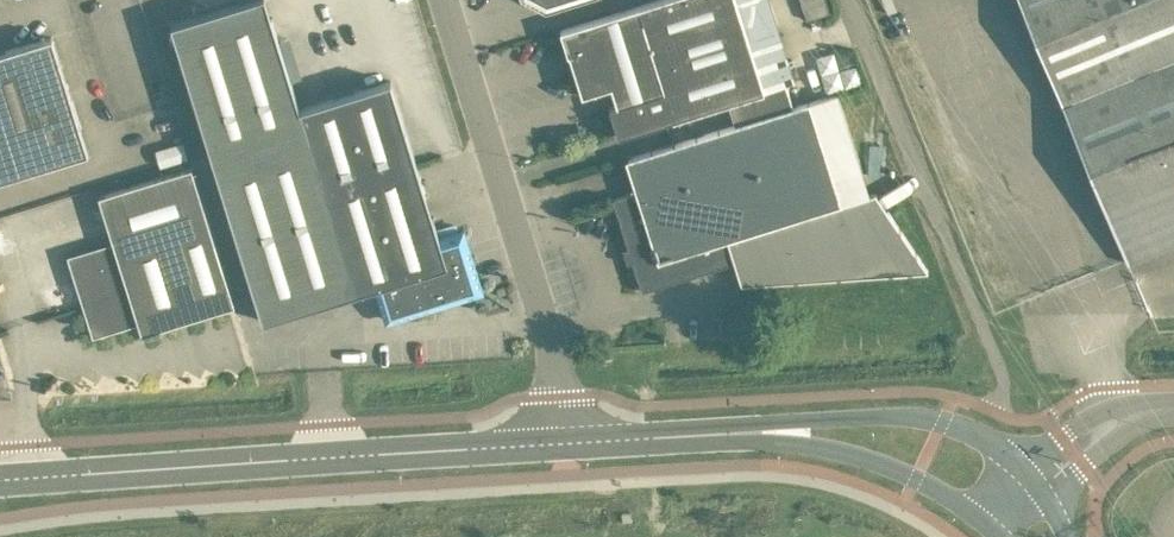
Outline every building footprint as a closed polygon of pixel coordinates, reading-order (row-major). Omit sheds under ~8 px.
[(355,291),(377,284),(388,318),(481,289),(463,230),(440,237),(391,78),(300,107),(267,0),(241,0),(172,21),(264,319),(355,291)] [(794,105),(787,83),(796,80),(770,0),(652,0),(561,28),(568,50),(562,52),(573,71),(575,70),(583,93),(612,84),(618,102),(610,105),(619,135),(729,101),(735,123),(794,105)] [(808,18),(831,11),(827,0),(802,0),(808,18)] [(1091,167),(1090,167),(1128,260),(1173,242),(1173,0),(1023,0),(1091,167)] [(0,51),(0,178),(89,150),(53,34),(0,51)] [(637,190),(628,192),(614,197),(643,289),(734,260),(727,238),(842,202),(829,160),(810,100),(794,105),(735,123),(626,157),(637,190)] [(183,140),(156,149),(161,166),(189,158),(183,140)] [(69,253),(85,304),(94,334),(139,320),(143,331),(234,303),(234,304),(236,303),(192,164),(100,193),(114,239),(69,253)] [(929,270),(876,191),(842,202),(727,238),(734,260),(741,284),(929,270)]
